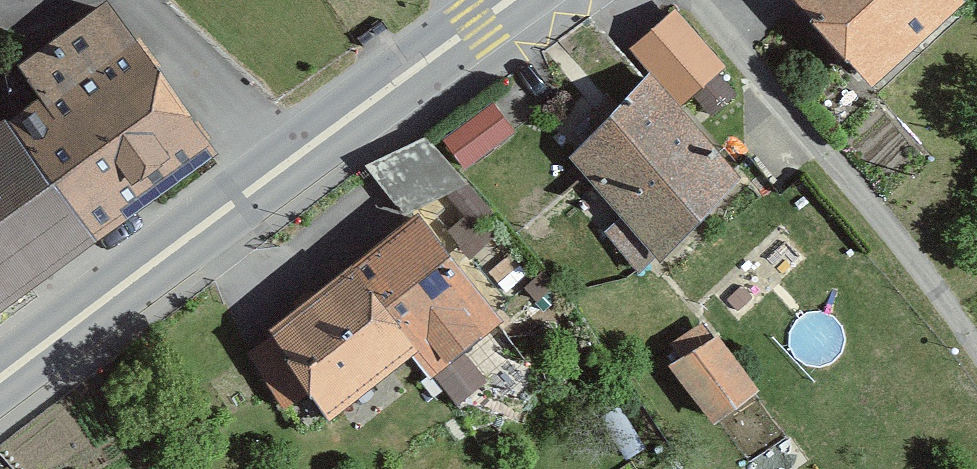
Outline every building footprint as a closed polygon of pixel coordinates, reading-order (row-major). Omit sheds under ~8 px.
[(878,84),(961,6),(956,0),(804,0),(802,2),(878,84)] [(42,92),(7,117),(97,242),(220,152),(110,1),(22,65),(42,92)] [(732,67),(680,9),(638,47),(690,104),(732,67)] [(753,191),(653,83),(576,154),(632,215),(612,234),(648,272),(668,254),(676,262),(753,191)] [(495,101),(448,138),(470,166),(517,129),(495,101)] [(7,117),(0,122),(0,313),(97,242),(7,117)] [(429,139),(369,166),(406,213),(470,184),(429,139)] [(510,324),(427,215),(245,354),(289,411),(311,395),(334,425),(423,357),(439,379),(510,324)] [(728,429),(770,395),(721,335),(679,369),(728,429)]
